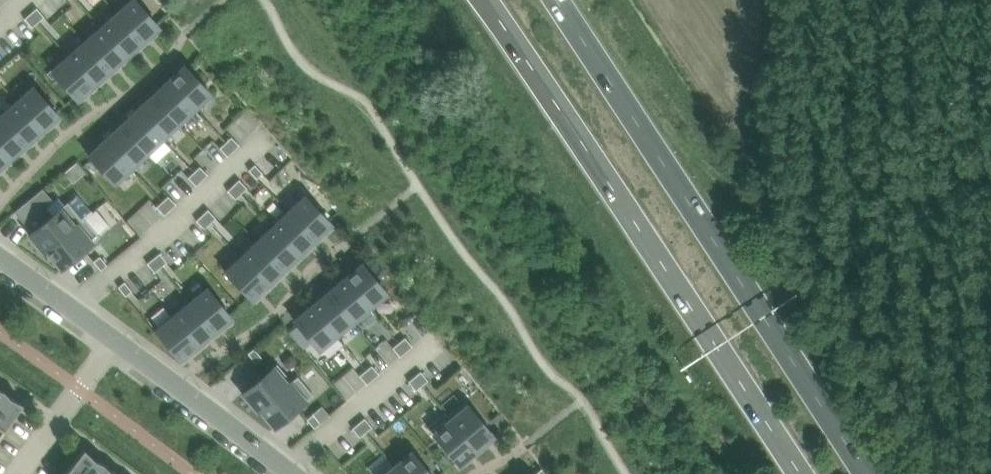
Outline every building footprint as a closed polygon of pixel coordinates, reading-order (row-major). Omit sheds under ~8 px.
[(117,12),(144,43),(160,28),(135,0),(131,0),(117,12)] [(37,8),(31,13),(38,22),(44,17),(37,8)] [(117,12),(101,27),(127,57),(144,43),(117,12)] [(31,13),(25,19),(32,27),(38,22),(31,13)] [(101,27),(84,41),(111,72),(127,57),(101,27)] [(84,41),(68,56),(94,86),(111,72),(84,41)] [(68,56),(51,70),(78,101),(94,86),(68,56)] [(184,65),(168,80),(196,109),(212,94),(184,65)] [(168,80),(152,95),(180,124),(196,109),(168,80)] [(33,87),(17,101),(43,131),(60,117),(33,87)] [(152,95),(136,110),(164,139),(180,124),(152,95)] [(17,101),(0,116),(27,146),(43,131),(17,101)] [(136,110),(120,125),(148,154),(164,139),(136,110)] [(0,116),(0,148),(11,160),(27,146),(0,116)] [(120,125),(104,140),(132,169),(148,154),(120,125)] [(232,137),(226,142),(234,151),(240,145),(232,137)] [(104,140),(88,155),(116,184),(132,169),(104,140)] [(226,142),(220,148),(228,156),(234,151),(226,142)] [(11,160),(0,148),(0,170),(11,160)] [(255,165),(249,170),(257,179),(263,173),(255,165)] [(200,166),(194,172),(202,180),(208,175),(200,166)] [(194,172),(188,177),(196,186),(202,180),(194,172)] [(239,180),(234,185),(242,194),(247,188),(239,180)] [(234,185),(228,191),(236,199),(242,194),(234,185)] [(43,188),(15,212),(26,226),(29,224),(34,230),(29,234),(45,253),(47,251),(83,220),(85,218),(84,217),(90,211),(77,195),(53,215),(46,207),(54,201),(43,188)] [(304,195),(289,210),(317,240),(332,224),(304,195)] [(168,196),(163,201),(171,210),(176,204),(168,196)] [(163,201),(157,207),(165,215),(171,210),(163,201)] [(208,209),(202,215),(210,223),(216,218),(208,209)] [(289,210),(273,226),(301,255),(317,240),(289,210)] [(202,215),(197,220),(205,229),(210,223),(202,215)] [(83,220),(47,251),(61,269),(101,237),(98,234),(86,219),(85,218),(83,220)] [(273,226),(257,241),(285,270),(301,255),(273,226)] [(257,241),(241,256),(269,285),(285,270),(257,241)] [(160,253),(154,258),(161,267),(167,262),(160,253)] [(100,256),(94,261),(101,270),(104,268),(107,265),(100,256)] [(241,256),(225,271),(253,300),(269,285),(241,256)] [(154,258),(148,263),(155,272),(161,267),(154,258)] [(362,263),(345,277),(371,308),(388,294),(362,263)] [(345,277),(328,291),(354,322),(371,308),(345,277)] [(125,282),(118,287),(126,296),(132,291),(125,282)] [(207,288),(190,302),(215,333),(232,319),(207,288)] [(328,291),(311,305),(337,336),(354,322),(328,291)] [(190,302),(173,316),(198,347),(215,333),(190,302)] [(311,305),(294,319),(320,350),(337,336),(311,305)] [(173,316),(155,330),(181,361),(198,347),(173,316)] [(405,337),(399,343),(406,351),(413,346),(405,337)] [(399,343),(393,348),(400,357),(406,351),(399,343)] [(254,348),(248,354),(256,362),(262,357),(254,348)] [(277,364),(242,393),(258,412),(260,410),(260,409),(293,382),(292,381),(277,364)] [(372,365),(366,370),(373,379),(379,374),(372,365)] [(366,370),(360,375),(367,384),(373,379),(366,370)] [(421,371),(415,376),(422,385),(428,380),(421,371)] [(413,374),(409,381),(416,390),(420,383),(413,374)] [(293,382),(260,409),(260,410),(275,427),(314,395),(298,376),(292,381),(293,382)] [(0,397),(0,436),(23,403),(10,397),(3,393),(5,391),(4,391),(0,397)] [(465,401),(448,415),(477,450),(494,436),(465,401)] [(445,412),(427,427),(459,465),(477,450),(448,415),(445,412)] [(500,413),(493,419),(500,428),(507,423),(500,413)] [(313,414),(307,419),(315,428),(321,423),(313,414)] [(365,418),(359,423),(366,432),(372,427),(365,418)] [(359,423),(353,428),(360,437),(366,432),(359,423)] [(65,473),(95,473),(103,463),(103,462),(101,465),(95,459),(84,448),(65,473)] [(395,466),(401,473),(431,473),(412,452),(395,466)] [(446,454),(437,461),(445,470),(454,463),(446,454)] [(95,473),(115,473),(114,473),(103,463),(95,473)]
